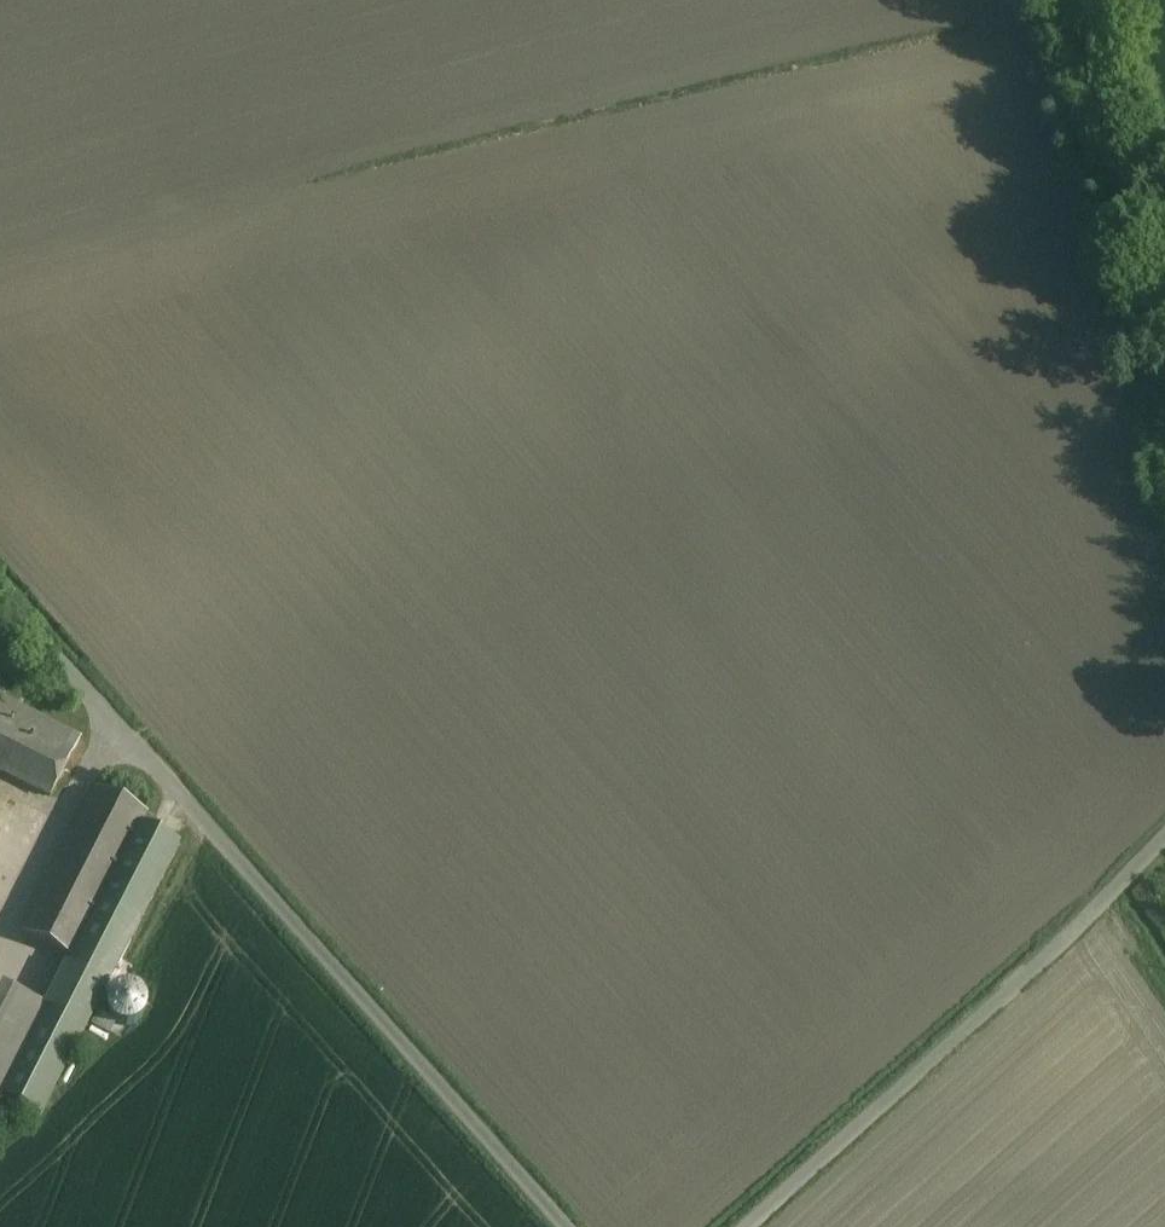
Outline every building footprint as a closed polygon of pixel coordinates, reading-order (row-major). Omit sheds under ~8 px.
[(0,698),(0,772),(49,797),(79,738),(0,698)] [(23,933),(70,958),(139,824),(144,813),(97,789),(23,933)] [(45,1009),(1,1098),(40,1118),(178,844),(139,824),(70,958),(66,966),(67,966),(45,1009)] [(122,987),(117,988),(112,990),(108,995),(105,1000),(104,1005),(104,1009),(105,1014),(108,1018),(110,1021),(114,1024),(119,1026),(123,1026),(128,1026),(132,1025),(135,1023),(139,1020),(142,1016),(143,1012),(144,1008),(144,1004),(143,999),(141,996),(138,992),(134,989),(130,987),(125,987),(122,987)] [(1,1098),(45,1009),(11,992),(0,1014),(0,1098),(1,1098)]
